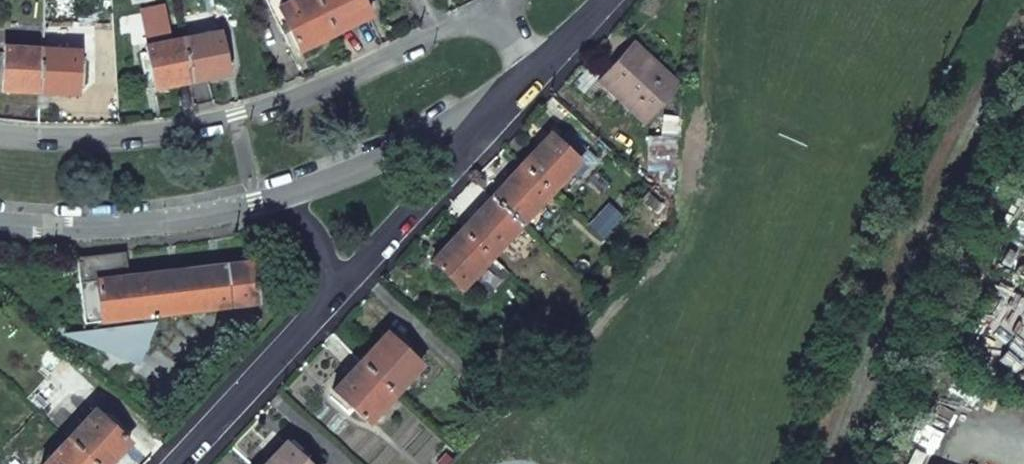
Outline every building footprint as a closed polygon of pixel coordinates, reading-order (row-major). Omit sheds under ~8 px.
[(271,12),(277,9),(295,0),(265,0),(271,12)] [(277,9),(298,51),(368,16),(360,0),(295,0),(277,9)] [(166,24),(145,28),(148,46),(146,47),(155,89),(191,81),(184,39),(169,42),(166,24)] [(219,33),(184,39),(191,81),(228,74),(219,33)] [(679,85),(633,44),(616,62),(600,81),(645,122),(679,85)] [(39,91),(42,50),(5,48),(2,89),(39,91)] [(79,52),(42,50),(39,91),(76,93),(79,52)] [(535,151),(520,167),(550,194),(570,173),(579,162),(563,147),(550,136),(535,151)] [(572,138),(563,147),(579,162),(570,173),(577,180),(596,160),(572,138)] [(550,194),(520,167),(505,182),(490,199),(520,226),(550,194)] [(520,226),(490,199),(476,214),(462,229),(492,256),(520,226)] [(492,256),(462,229),(447,245),(432,262),(461,288),(492,256)] [(251,263),(127,278),(123,252),(75,259),(84,324),(255,303),(251,263)] [(68,335),(135,362),(151,325),(68,335)] [(373,347),(360,361),(395,394),(421,365),(386,333),(373,347)] [(395,394),(360,361),(346,376),(333,391),(367,423),(395,394)] [(67,440),(94,463),(108,463),(115,456),(128,442),(94,411),(67,440)] [(45,463),(94,463),(67,440),(45,463)] [(265,463),(307,463),(285,443),(271,458),(265,463)]
